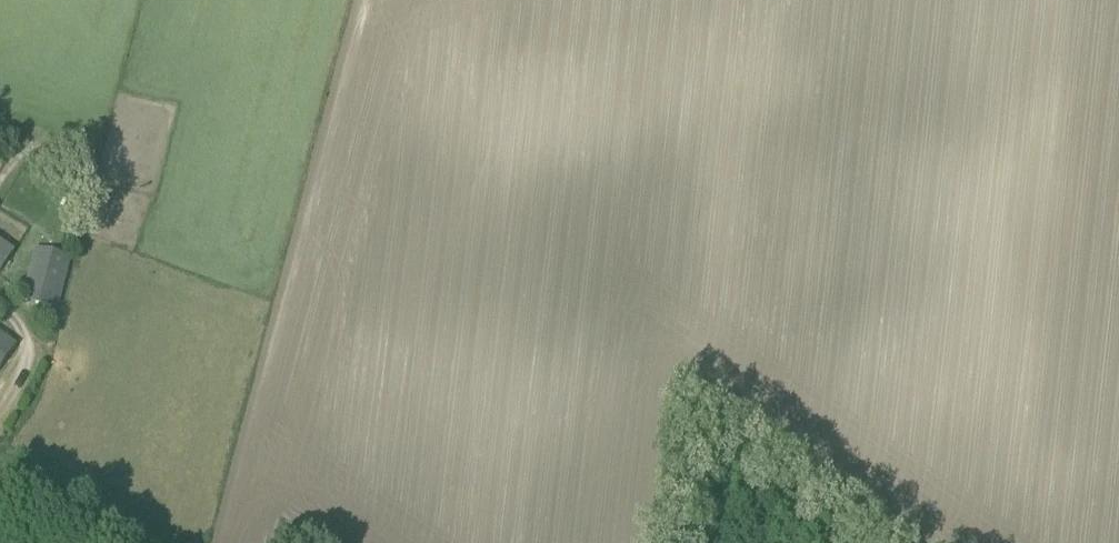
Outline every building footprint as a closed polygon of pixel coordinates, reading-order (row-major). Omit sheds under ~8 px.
[(0,244),(0,273),(13,253),(0,244)] [(36,248),(22,300),(57,309),(70,257),(36,248)] [(16,346),(0,335),(0,369),(16,346)]
